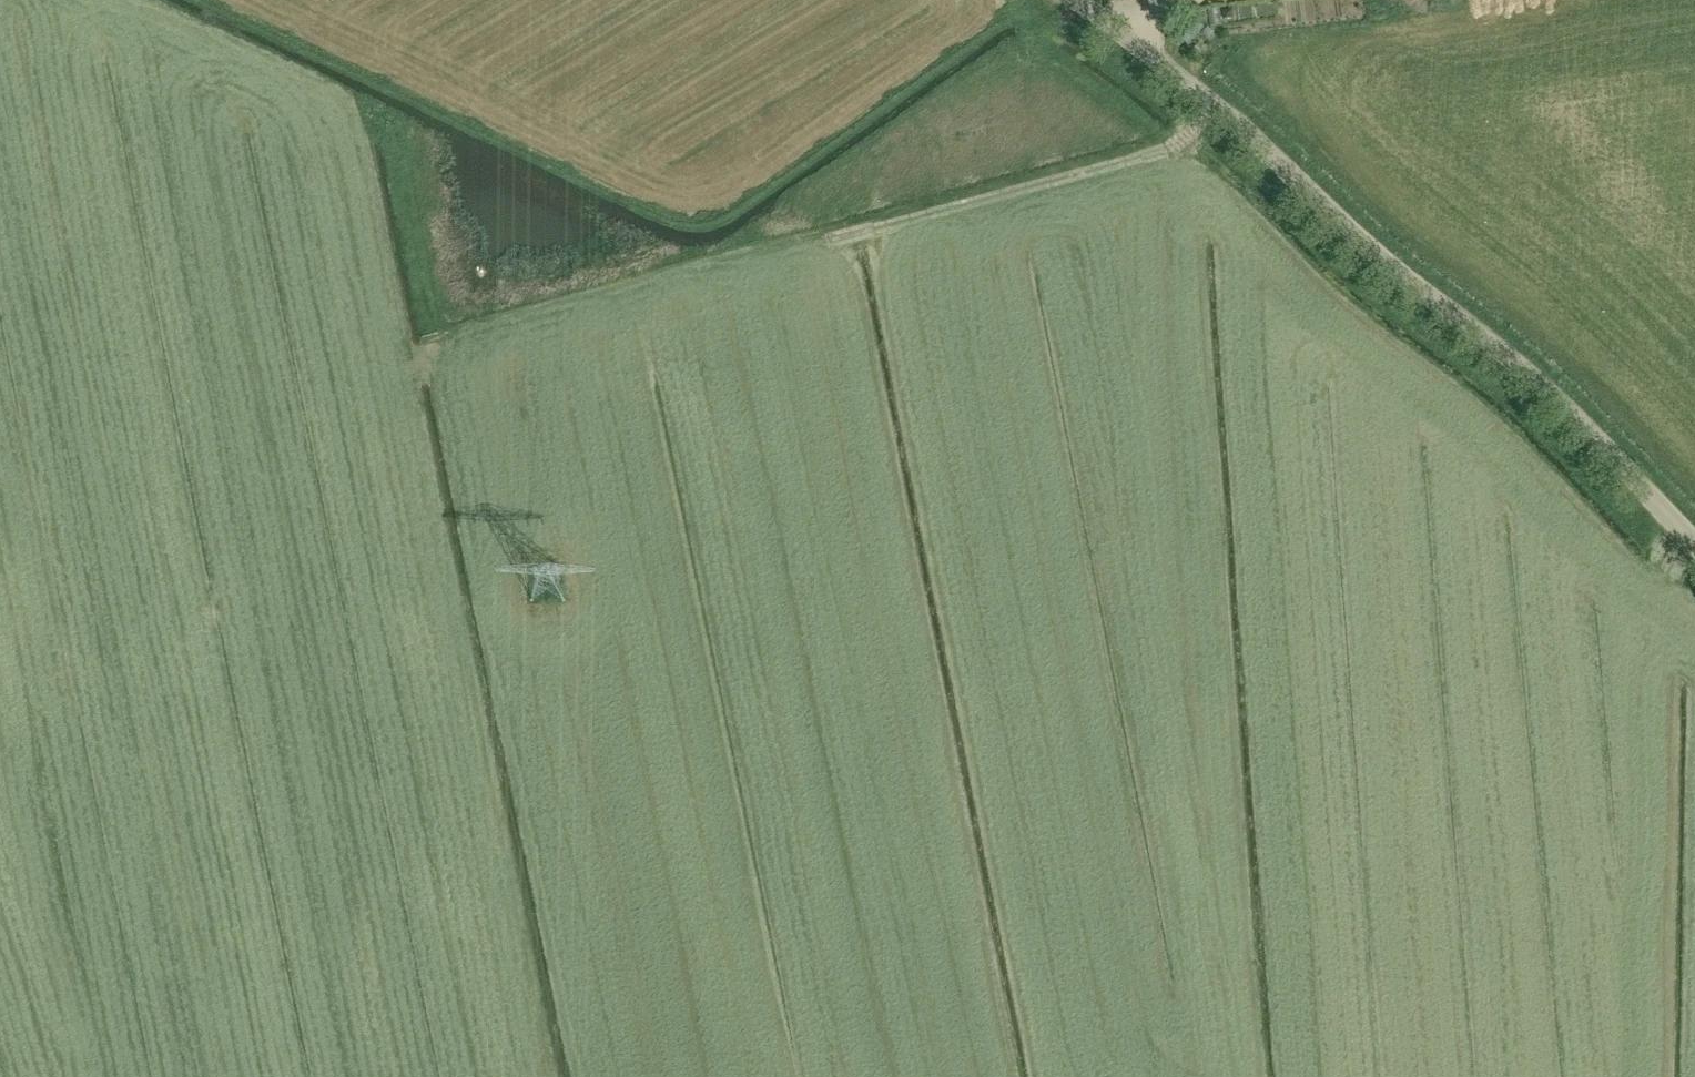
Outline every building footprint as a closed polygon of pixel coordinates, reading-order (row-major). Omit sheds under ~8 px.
[(1190,46),(1205,30),(1193,19),(1178,35),(1190,46)]
